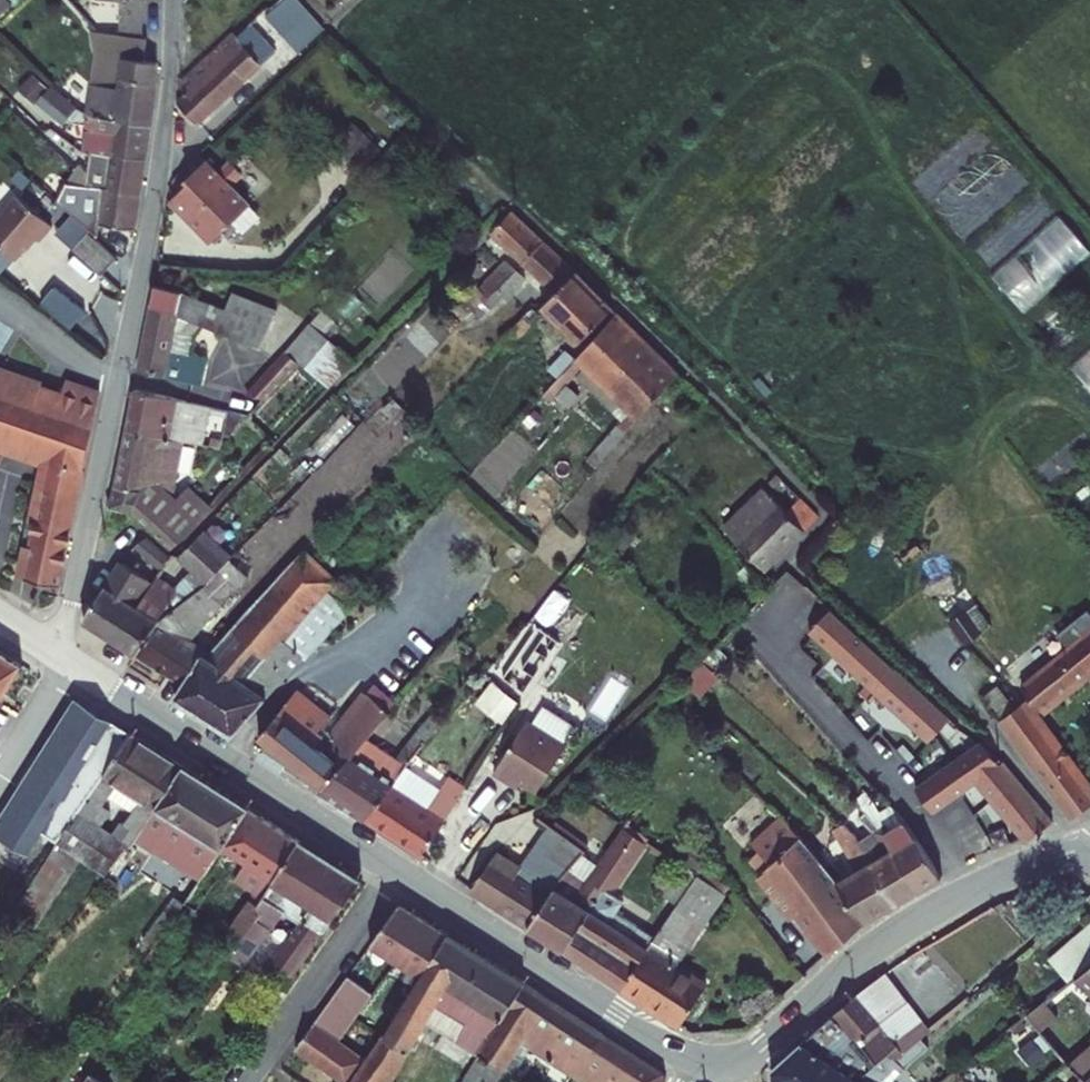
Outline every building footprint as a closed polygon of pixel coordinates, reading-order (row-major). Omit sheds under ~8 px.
[(95,229),(131,236),(153,66),(141,65),(144,42),(138,42),(139,0),(93,0),(93,3),(95,3),(94,39),(84,123),(80,122),(78,134),(77,137),(90,138),(87,159),(96,161),(95,170),(102,171),(101,180),(86,178),(87,174),(78,166),(68,181),(80,192),(82,198),(98,200),(95,229)] [(265,15),(273,8),(275,9),(284,0),(257,0),(241,16),(252,29),(265,15)] [(304,58),(328,34),(300,0),(284,0),(275,9),(273,8),(265,15),(304,58)] [(182,107),(204,130),(279,57),(252,29),(239,40),(235,36),(185,85),(194,95),(182,107)] [(27,100),(61,132),(64,129),(74,117),(39,86),(27,100)] [(64,129),(78,134),(80,122),(74,117),(64,129)] [(183,192),(188,196),(229,234),(232,231),(246,217),(226,197),(237,186),(226,174),(214,186),(201,173),(183,192)] [(45,225),(11,195),(0,208),(0,252),(7,258),(28,235),(32,239),(45,225)] [(188,196),(170,215),(210,254),(229,234),(188,196)] [(507,204),(487,223),(520,256),(541,235),(507,204)] [(246,217),(232,231),(242,240),(255,226),(246,217)] [(69,246),(97,273),(113,256),(83,229),(69,246)] [(575,268),(541,235),(520,256),(548,283),(554,290),(575,268)] [(507,258),(488,277),(494,283),(513,264),(507,258)] [(520,271),(513,264),(494,283),(491,286),(506,300),(514,290),(508,284),(520,271)] [(594,285),(575,268),(554,290),(548,283),(536,296),(542,302),(540,304),(560,322),(594,285)] [(612,302),(594,285),(560,322),(578,338),(612,302)] [(150,291),(134,379),(199,393),(205,372),(184,366),(197,331),(209,335),(249,361),(271,327),(231,303),(222,316),(210,309),(150,291)] [(531,301),(500,336),(507,342),(538,308),(531,301)] [(572,355),(570,354),(540,389),(546,394),(576,360),(613,395),(655,349),(637,330),(639,328),(616,307),(572,355)] [(302,332),(237,404),(256,409),(295,366),(316,345),(302,332)] [(322,350),(316,345),(295,366),(301,373),(322,350)] [(676,370),(655,349),(613,395),(625,407),(611,423),(622,433),(676,370)] [(322,350),(301,373),(324,394),(346,372),(322,350)] [(95,397),(62,385),(56,400),(37,393),(39,386),(0,372),(0,446),(14,451),(11,459),(22,463),(33,467),(36,459),(46,462),(40,487),(38,487),(16,581),(53,589),(78,471),(95,397)] [(131,397),(123,436),(178,449),(198,453),(206,417),(131,397)] [(123,436),(108,515),(128,520),(142,533),(169,502),(167,501),(178,449),(123,436)] [(759,483),(719,526),(732,537),(774,497),(759,483)] [(169,502),(142,533),(168,555),(172,551),(174,553),(206,517),(185,497),(190,492),(183,487),(169,502)] [(781,504),(774,497),(732,537),(762,565),(817,510),(796,489),(781,504)] [(155,583),(133,615),(112,646),(136,663),(230,566),(199,538),(175,564),(190,579),(171,595),(155,583)] [(139,543),(131,553),(157,575),(165,566),(139,543)] [(209,660),(206,657),(178,694),(172,702),(232,740),(242,729),(282,685),(299,666),(333,628),(359,600),(307,554),(209,660)] [(230,566),(136,663),(178,694),(206,657),(189,645),(247,581),(231,564),(230,566)] [(118,568),(80,624),(112,646),(133,615),(128,611),(143,588),(118,568)] [(940,616),(965,648),(980,638),(955,605),(940,616)] [(1081,625),(1061,641),(1057,634),(1021,661),(1036,680),(1021,691),(1039,715),(1089,675),(1089,637),(1081,625)] [(357,649),(333,628),(299,666),(303,670),(307,666),(319,674),(330,661),(335,665),(343,657),(347,660),(357,649)] [(875,645),(854,666),(872,683),(894,661),(875,645)] [(17,668),(0,658),(0,697),(17,668)] [(702,693),(720,675),(706,660),(687,678),(702,693)] [(894,661),(872,683),(927,733),(950,711),(894,661)] [(380,680),(375,687),(379,690),(384,684),(380,680)] [(327,721),(282,685),(242,729),(322,795),(367,742),(386,720),(363,701),(331,737),(321,728),(327,721)] [(125,737),(76,706),(33,773),(39,777),(32,790),(24,803),(18,799),(0,827),(0,837),(29,855),(43,832),(59,842),(125,737)] [(1067,820),(1082,817),(1089,810),(1089,800),(1019,707),(997,724),(1067,820)] [(537,800),(569,754),(531,727),(496,778),(508,786),(512,781),(537,800)] [(123,853),(125,854),(181,772),(125,737),(59,842),(56,848),(106,879),(123,853)] [(395,764),(367,742),(322,795),(320,797),(363,826),(392,791),(407,773),(425,751),(414,743),(395,764)] [(977,785),(1025,846),(1051,825),(997,763),(979,747),(916,789),(933,814),(977,785)] [(187,896),(193,889),(244,812),(181,772),(125,854),(176,889),(187,896)] [(443,797),(407,773),(392,791),(429,817),(443,797)] [(429,817),(392,791),(363,826),(419,862),(457,806),(443,797),(429,817)] [(249,917),(254,903),(297,845),(244,812),(193,889),(202,894),(227,858),(241,866),(226,888),(244,900),(220,935),(231,943),(249,917)] [(898,812),(874,829),(919,895),(943,879),(920,844),(898,812)] [(784,823),(755,849),(772,870),(764,877),(831,958),(866,931),(835,884),(817,862),(784,823)] [(852,872),(835,884),(866,931),(898,909),(852,843),(833,824),(822,831),(852,872)] [(496,856),(470,893),(527,930),(574,868),(581,860),(587,854),(549,827),(518,870),(496,856)] [(624,830),(605,859),(596,871),(590,880),(580,894),(597,906),(563,953),(611,984),(620,990),(645,949),(613,928),(622,913),(601,899),(631,857),(641,865),(652,849),(624,830)] [(358,884),(297,845),(254,903),(249,917),(231,943),(244,952),(270,912),(286,923),(260,963),(275,973),(267,985),(278,993),(358,884)] [(595,859),(587,854),(581,860),(596,871),(605,859),(598,855),(595,859)] [(527,930),(563,953),(597,906),(580,894),(590,880),(574,868),(527,930)] [(692,874),(645,949),(620,990),(677,1027),(703,987),(672,967),(718,894),(692,874)] [(764,877),(749,890),(815,973),(831,958),(764,877)] [(180,908),(187,896),(176,889),(169,899),(180,908)] [(438,1007),(463,1024),(452,1040),(479,1056),(475,1061),(485,1067),(475,1081),(500,1081),(524,1044),(586,1081),(664,1081),(666,1079),(629,1055),(521,987),(445,939),(401,911),(388,919),(366,949),(414,984),(387,1021),(386,1029),(362,1064),(334,1045),(368,998),(343,981),(291,1053),(335,1081),(379,1081),(392,1063),(398,1066),(438,1007)] [(1069,984),(1089,967),(1089,941),(1057,968),(1069,984)] [(1065,987),(1089,1009),(1089,967),(1069,984),(1065,987)] [(881,981),(850,1004),(871,1029),(874,1033),(903,1008),(881,981)] [(850,1004),(828,1022),(851,1046),(871,1029),(850,1004)] [(1042,1005),(1025,1018),(1035,1032),(1052,1019),(1042,1005)] [(887,1048),(895,1057),(924,1033),(903,1008),(874,1033),(876,1035),(887,1048)] [(887,1048),(876,1035),(858,1054),(851,1046),(828,1022),(767,1073),(767,1081),(854,1081),(887,1048)] [(895,1057),(887,1048),(854,1081),(872,1081),(895,1057)] [(1083,1051),(1065,1069),(1077,1081),(1089,1081),(1089,1057),(1083,1051)]
